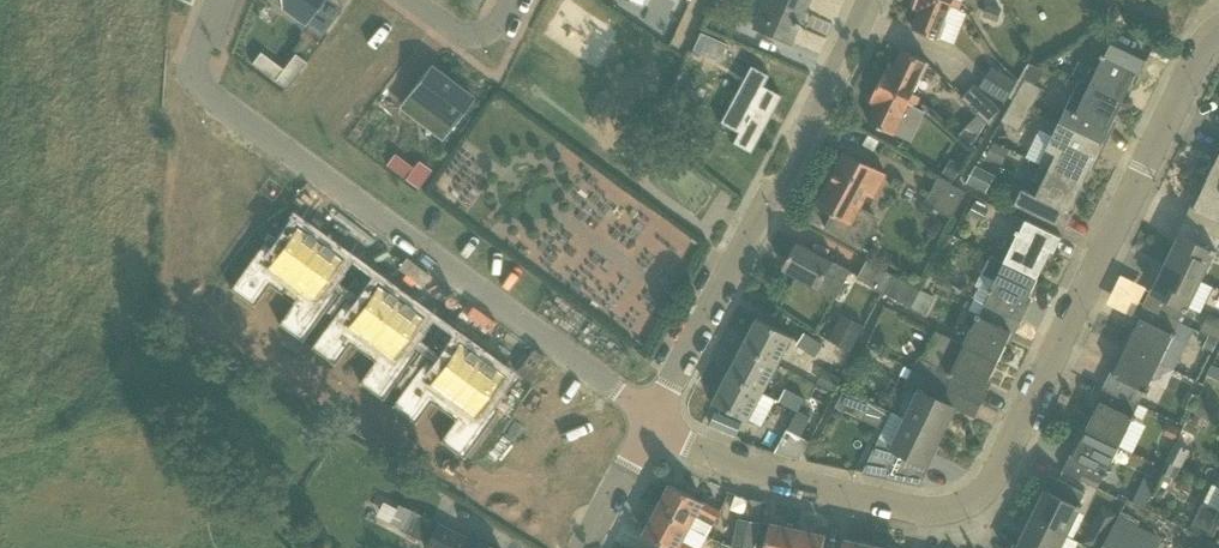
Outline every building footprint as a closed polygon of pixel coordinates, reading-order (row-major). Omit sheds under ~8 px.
[(307,28),(308,26),(304,23),(312,12),(316,15),(318,14),(314,11),(321,0),(270,0),(307,28)] [(753,27),(789,42),(796,27),(798,28),(800,25),(797,24),(808,0),(765,0),(753,27)] [(940,39),(953,7),(959,9),(961,5),(949,0),(917,0),(913,10),(915,11),(915,10),(920,12),(913,29),(940,39)] [(1116,16),(1122,12),(1117,0),(1097,0),(1105,20),(1116,16)] [(989,5),(984,17),(997,23),(1002,10),(989,5)] [(1104,57),(1098,69),(1092,67),(1085,82),(1124,101),(1137,74),(1141,75),(1148,60),(1112,43),(1107,54),(1103,52),(1102,56),(1104,57)] [(915,92),(929,63),(904,50),(896,67),(891,65),(892,63),(890,63),(880,83),(919,102),(922,95),(915,92)] [(277,79),(288,88),(306,65),(294,56),(277,79)] [(729,142),(747,152),(778,95),(760,85),(765,74),(747,64),(716,122),(734,132),(729,142)] [(1038,84),(1045,72),(1033,65),(1026,77),(1038,84)] [(474,99),(430,66),(402,104),(418,116),(428,114),(430,125),(446,137),(474,99)] [(980,87),(1006,102),(1018,81),(992,66),(980,87)] [(1026,78),(1014,99),(1031,109),(1043,88),(1026,78)] [(1124,101),(1085,82),(1080,80),(1059,122),(1107,145),(1114,130),(1111,128),(1124,101)] [(869,122),(895,134),(910,103),(916,106),(919,102),(880,83),(870,104),(872,104),(872,103),(874,104),(877,106),(869,122)] [(962,98),(991,126),(992,126),(1001,110),(975,85),(962,98)] [(1019,131),(1031,109),(1014,99),(1002,120),(1019,131)] [(1059,122),(1046,149),(1040,162),(1043,163),(1042,164),(1084,184),(1097,157),(1100,159),(1107,145),(1059,122)] [(995,143),(987,157),(1002,165),(1010,151),(995,143)] [(825,227),(864,249),(881,217),(860,206),(867,194),(873,198),(886,173),(847,152),(818,206),(833,214),(825,227)] [(1218,186),(1218,158),(1208,181),(1218,186)] [(951,159),(942,174),(955,181),(963,167),(951,159)] [(405,180),(418,189),(432,170),(419,161),(405,180)] [(1034,179),(1044,184),(1038,195),(1023,188),(1015,204),(1067,228),(1074,213),(1071,212),(1084,184),(1042,164),(1034,179)] [(977,167),(971,184),(989,191),(995,173),(977,167)] [(940,176),(924,201),(952,218),(967,192),(940,176)] [(1208,181),(1195,208),(1191,206),(1184,221),(1218,238),(1218,186),(1208,181)] [(990,209),(976,202),(969,215),(982,223),(990,209)] [(1063,237),(1027,220),(1022,231),(1018,229),(1016,233),(1019,235),(1005,262),(1038,278),(1052,250),(1055,252),(1063,237)] [(1213,256),(1218,258),(1218,238),(1184,221),(1177,235),(1181,237),(1168,264),(1201,280),(1213,256)] [(283,289),(321,238),(299,222),(280,247),(267,237),(232,283),(255,300),(271,280),(283,289)] [(343,254),(321,238),(283,289),(295,298),(280,319),(303,336),(337,289),(324,279),(343,254)] [(784,269),(819,288),(819,287),(837,297),(845,284),(845,283),(852,270),(799,242),(784,269)] [(941,281),(950,261),(938,255),(929,275),(941,281)] [(1025,305),(1038,278),(1005,262),(993,256),(984,274),(997,280),(993,288),(991,287),(989,291),(981,287),(976,298),(1022,321),(1029,307),(1025,305)] [(868,260),(858,278),(885,292),(894,274),(868,260)] [(1188,308),(1201,280),(1168,264),(1155,291),(1151,289),(1144,304),(1179,321),(1180,321),(1185,311),(1189,313),(1191,309),(1188,308)] [(894,274),(885,292),(908,305),(918,288),(894,274)] [(1137,314),(1150,285),(1124,274),(1111,303),(1137,314)] [(350,339),(362,348),(400,297),(379,281),(360,306),(346,296),(312,343),(334,360),(350,339)] [(422,313),(400,297),(362,348),(375,357),(359,378),(382,395),(417,348),(403,338),(422,313)] [(1015,335),(1022,321),(976,298),(970,310),(978,313),(976,317),(978,318),(965,344),(999,361),(1012,333),(1015,335)] [(1161,363),(1174,335),(1173,334),(1179,321),(1144,304),(1138,318),(1141,319),(1127,347),(1161,363)] [(1210,335),(1218,340),(1218,339),(1218,318),(1209,313),(1200,331),(1210,335)] [(830,340),(852,352),(865,326),(843,314),(830,340)] [(779,365),(794,337),(759,318),(744,346),(779,365)] [(937,331),(924,358),(919,356),(912,370),(965,396),(982,404),(989,390),(985,388),(999,361),(965,344),(937,331)] [(798,344),(816,356),(825,345),(806,332),(798,344)] [(1213,352),(1218,340),(1210,335),(1203,348),(1212,352),(1213,352)] [(442,407),(480,357),(459,340),(440,365),(426,355),(392,402),(415,419),(430,398),(442,407)] [(764,392),(779,365),(744,346),(729,374),(764,392)] [(1149,389),(1161,363),(1127,347),(1114,374),(1111,373),(1104,387),(1139,404),(1140,405),(1146,393),(1149,395),(1151,390),(1149,389)] [(502,373),(480,357),(442,407),(455,417),(439,438),(462,455),(497,408),(483,398),(502,373)] [(1207,376),(1218,382),(1218,368),(1213,365),(1207,376)] [(908,419),(941,436),(955,408),(958,410),(965,396),(912,370),(905,367),(901,376),(908,379),(905,384),(921,392),(908,419)] [(826,368),(818,383),(835,392),(843,377),(826,368)] [(777,400),(763,393),(764,392),(729,374),(714,402),(749,421),(739,439),(754,445),(759,435),(757,434),(761,426),(762,427),(777,400)] [(1087,430),(1120,445),(1135,415),(1134,414),(1139,404),(1104,387),(1097,401),(1101,402),(1087,430)] [(779,401),(799,410),(811,417),(813,412),(810,400),(785,388),(779,401)] [(1191,411),(1198,396),(1188,391),(1181,406),(1191,411)] [(848,392),(839,409),(856,418),(865,401),(848,392)] [(1199,397),(1192,411),(1196,413),(1207,419),(1215,423),(1218,414),(1218,407),(1199,397)] [(821,422),(811,417),(799,410),(789,430),(810,441),(821,422)] [(737,437),(742,423),(716,412),(710,425),(737,437)] [(1203,428),(1207,419),(1196,413),(1191,422),(1203,428)] [(928,463),(941,436),(908,419),(894,447),(879,440),(872,454),(863,474),(921,486),(931,465),(928,463)] [(1170,423),(1165,435),(1176,440),(1182,429),(1170,423)] [(1063,471),(1099,489),(1104,479),(1108,481),(1110,476),(1108,474),(1121,446),(1120,445),(1087,430),(1074,457),(1071,456),(1063,471)] [(1176,443),(1168,461),(1181,467),(1182,468),(1191,450),(1176,443)] [(1181,467),(1168,461),(1163,472),(1176,478),(1181,467)] [(1079,503),(1084,491),(1051,475),(1043,490),(1047,492),(1033,520),(1068,537),(1084,505),(1079,503)] [(721,511),(720,511),(671,484),(657,509),(691,527),(702,533),(709,536),(721,511)] [(739,495),(735,514),(763,519),(767,501),(739,495)] [(1204,502),(1193,525),(1214,536),(1218,527),(1218,509),(1204,502)] [(398,505),(394,513),(389,522),(403,530),(413,510),(399,503),(398,505)] [(1092,547),(1102,547),(1120,515),(1102,506),(1083,543),(1092,547)] [(671,547),(696,547),(683,541),(684,540),(695,546),(702,533),(691,527),(657,509),(644,534),(671,547)] [(430,519),(413,510),(402,531),(419,540),(430,519)] [(1163,537),(1139,525),(1120,515),(1102,547),(1157,547),(1163,537)] [(760,522),(740,519),(735,547),(756,547),(760,522)] [(1079,543),(1068,537),(1033,520),(1020,547),(1017,545),(1015,547),(1076,547),(1079,543)] [(766,547),(795,547),(799,529),(772,522),(766,547)] [(438,523),(427,544),(425,547),(494,547),(471,537),(469,540),(438,523)] [(827,535),(799,529),(795,547),(824,547),(827,535)] [(843,547),(872,547),(873,545),(845,539),(843,547)]
